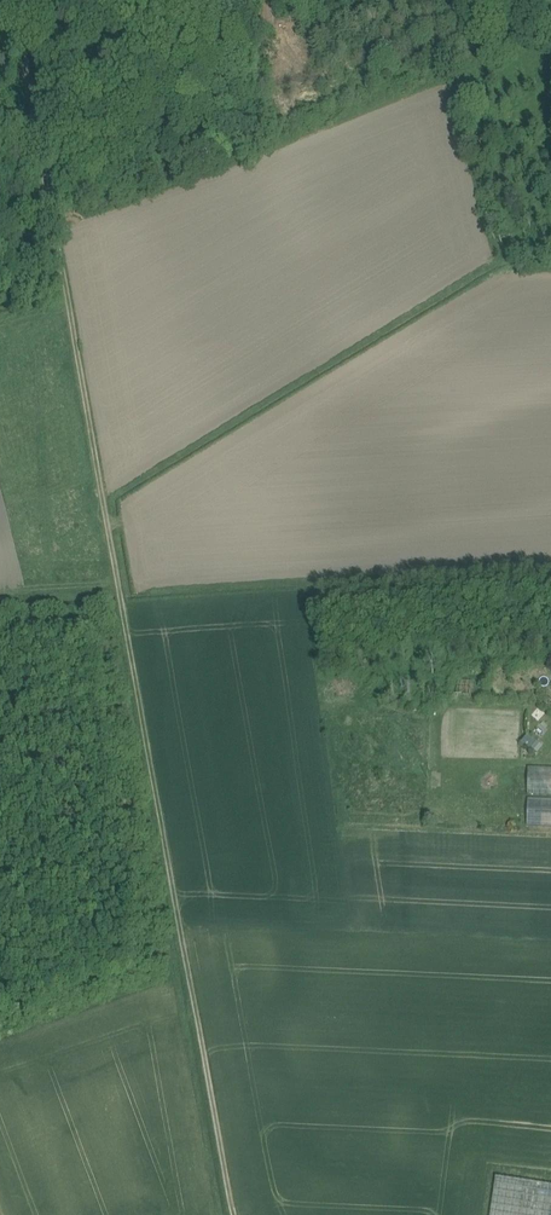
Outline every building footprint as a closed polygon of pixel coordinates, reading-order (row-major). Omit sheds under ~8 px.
[(539,753),(545,746),(530,735),(524,742),(539,753)] [(528,768),(527,795),(550,796),(550,769),(528,768)] [(527,798),(527,826),(550,827),(550,799),(527,798)] [(496,1178),(491,1214),(550,1214),(550,1186),(496,1178)]
